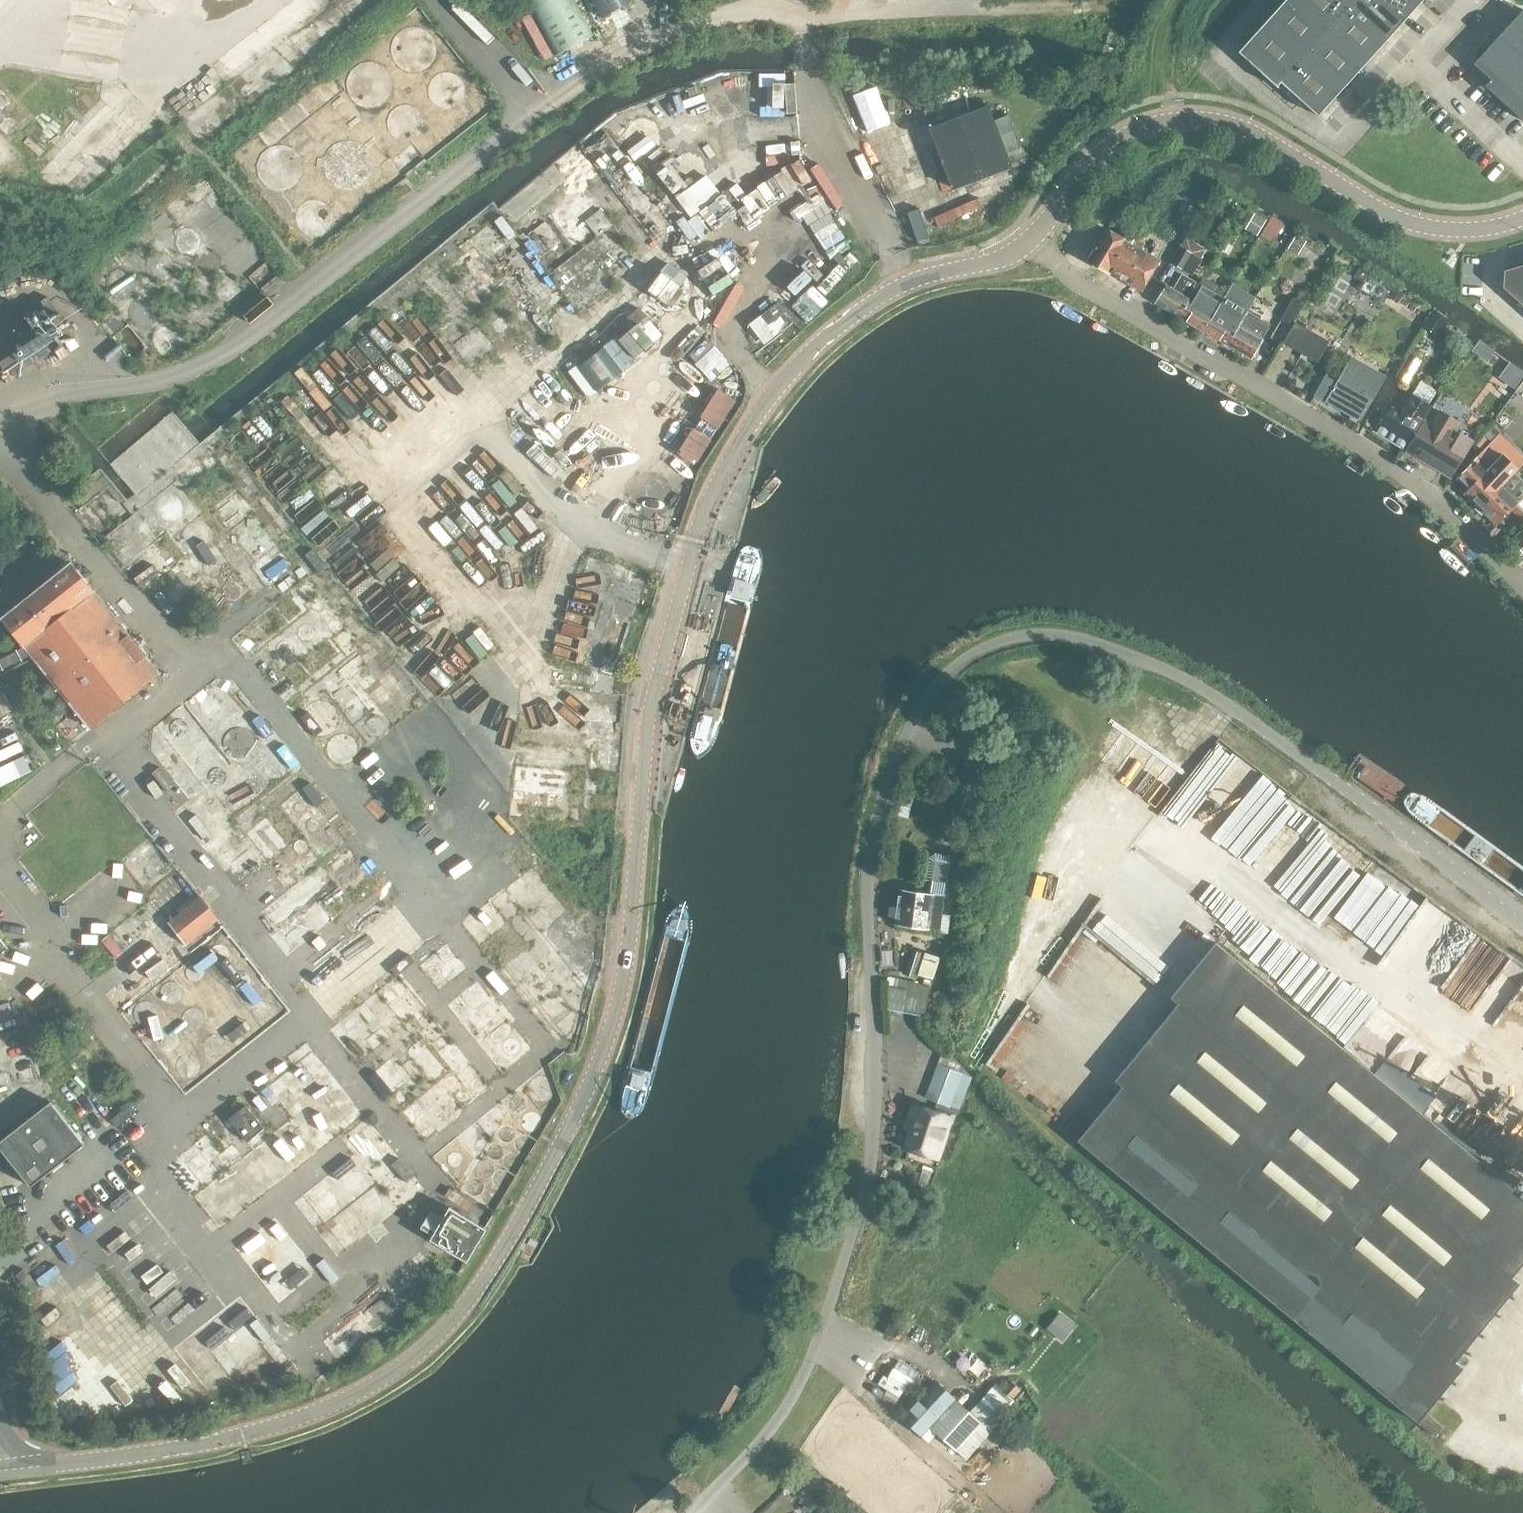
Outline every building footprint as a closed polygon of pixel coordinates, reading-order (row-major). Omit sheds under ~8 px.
[(557,57),(595,36),(576,0),(526,0),(557,57)] [(1319,116),(1424,0),(1286,0),(1239,52),(1278,88),(1279,87),(1278,86),(1281,83),(1319,116)] [(1474,64),(1491,80),(1485,86),(1522,121),(1522,10),(1474,64)] [(800,112),(798,80),(788,81),(787,70),(762,72),(763,88),(783,87),(784,101),(763,102),(764,114),(800,112)] [(1011,169),(1010,168),(1025,163),(1008,117),(993,123),(988,108),(932,129),(954,190),(1011,169)] [(823,192),(799,204),(811,228),(819,224),(829,243),(846,235),(823,192)] [(517,258),(530,249),(536,258),(563,240),(546,217),(520,236),(523,239),(510,248),(517,258)] [(1273,217),(1262,236),(1273,243),(1284,224),(1273,217)] [(1141,290),(1142,291),(1159,261),(1139,250),(1142,245),(1134,240),(1137,236),(1125,229),(1120,238),(1106,231),(1091,257),(1088,258),(1090,265),(1093,264),(1110,273),(1110,272),(1136,287),(1135,289),(1140,292),(1141,290)] [(1297,236),(1290,249),(1297,253),(1304,241),(1297,236)] [(738,245),(727,251),(738,271),(749,266),(738,245)] [(1171,264),(1192,276),(1202,259),(1182,247),(1171,264)] [(704,269),(712,291),(731,284),(723,262),(704,269)] [(1503,288),(1522,306),(1522,265),(1504,271),(1503,288)] [(671,301),(683,282),(664,269),(651,289),(671,301)] [(1181,318),(1191,299),(1188,297),(1196,283),(1183,276),(1175,290),(1167,286),(1157,304),(1181,318)] [(1370,277),(1362,290),(1384,303),(1392,290),(1370,277)] [(1217,314),(1225,299),(1204,287),(1195,301),(1191,299),(1181,318),(1205,332),(1215,313),(1217,314)] [(1293,298),(1281,319),(1291,325),(1304,304),(1293,298)] [(1229,345),(1248,312),(1225,299),(1217,314),(1215,313),(1205,332),(1229,345)] [(779,302),(749,325),(760,340),(769,341),(793,322),(779,302)] [(613,329),(638,356),(665,332),(640,304),(613,329)] [(1435,310),(1424,326),(1438,336),(1449,320),(1435,310)] [(1271,325),(1248,312),(1229,345),(1253,359),(1263,341),(1262,340),(1271,325)] [(1296,323),(1285,343),(1318,362),(1330,342),(1296,323)] [(1481,340),(1473,351),(1488,363),(1496,352),(1481,340)] [(603,343),(572,372),(594,396),(625,368),(603,343)] [(1409,381),(1421,361),(1411,354),(1398,375),(1409,381)] [(1352,358),(1340,380),(1329,374),(1317,394),(1328,400),(1327,402),(1361,421),(1386,377),(1352,358)] [(1499,378),(1515,389),(1522,378),(1522,372),(1510,363),(1499,378)] [(1375,410),(1366,425),(1376,431),(1375,432),(1407,451),(1417,432),(1415,431),(1430,405),(1414,395),(1405,409),(1397,404),(1396,406),(1391,404),(1384,415),(1375,410)] [(1417,432),(1407,451),(1437,468),(1453,477),(1474,441),(1461,434),(1457,440),(1449,435),(1457,421),(1440,411),(1431,425),(1424,420),(1420,427),(1417,432)] [(1484,435),(1475,445),(1481,451),(1490,440),(1484,435)] [(1478,456),(1459,477),(1471,488),(1465,494),(1482,510),(1516,473),(1519,470),(1502,454),(1490,467),(1478,456)] [(1482,510),(1498,525),(1512,510),(1522,520),(1522,519),(1522,480),(1516,473),(1482,510)] [(1513,540),(1522,550),(1522,531),(1513,540)] [(580,603),(590,606),(603,562),(593,559),(580,603)] [(0,659),(0,671),(32,654),(50,677),(91,728),(160,673),(73,564),(4,619),(25,646),(0,659)] [(574,656),(586,617),(574,614),(562,652),(574,656)] [(0,695),(0,718),(14,711),(5,692),(0,695)] [(0,767),(0,787),(33,770),(25,755),(0,767)] [(545,818),(572,820),(574,769),(536,768),(534,816),(545,816),(545,818)] [(930,857),(926,880),(933,881),(947,883),(950,862),(951,856),(936,853),(930,857)] [(901,889),(898,906),(943,913),(946,896),(945,895),(947,883),(933,881),(931,894),(901,889)] [(187,945),(217,921),(219,920),(201,898),(169,923),(187,945)] [(898,906),(896,924),(931,929),(941,930),(943,913),(898,906)] [(0,938),(0,955),(8,948),(0,938)] [(1522,1264),(1522,1198),(1216,943),(1171,999),(1178,1004),(1115,1082),(1123,1087),(1078,1141),(1418,1421),(1462,1367),(1455,1361),(1519,1283),(1512,1277),(1522,1264)] [(917,978),(924,955),(911,951),(903,973),(917,978)] [(891,976),(886,1009),(921,1015),(924,1015),(928,992),(930,987),(928,986),(891,976)] [(0,1019),(0,1100),(2,1105),(43,1091),(17,1014),(0,1019)] [(949,1107),(961,1075),(937,1067),(926,1098),(949,1107)] [(222,1110),(254,1150),(271,1136),(239,1096),(222,1110)] [(0,1143),(0,1147),(32,1187),(85,1145),(52,1102),(0,1143)] [(914,1106),(910,1117),(909,1119),(917,1122),(904,1160),(933,1170),(950,1118),(914,1106)] [(486,1230),(485,1229),(450,1208),(444,1218),(432,1210),(422,1228),(434,1235),(431,1240),(468,1261),(467,1260),(473,1251),(474,1251),(474,1250),(473,1250),(479,1240),(480,1241),(480,1240),(479,1239),(485,1230),(486,1231),(486,1230)] [(536,1248),(527,1243),(522,1253),(531,1258),(536,1248)] [(1049,1326),(1062,1335),(1069,1325),(1057,1315),(1049,1326)] [(1005,1388),(1015,1396),(1022,1389),(1011,1381),(1005,1388)] [(931,1428),(956,1401),(937,1383),(903,1419),(923,1437),(931,1428)] [(1000,1390),(992,1384),(981,1399),(989,1405),(1000,1390)] [(956,1401),(931,1428),(956,1451),(981,1423),(956,1401)] [(1436,1435),(1443,1427),(1434,1420),(1427,1429),(1436,1435)]
